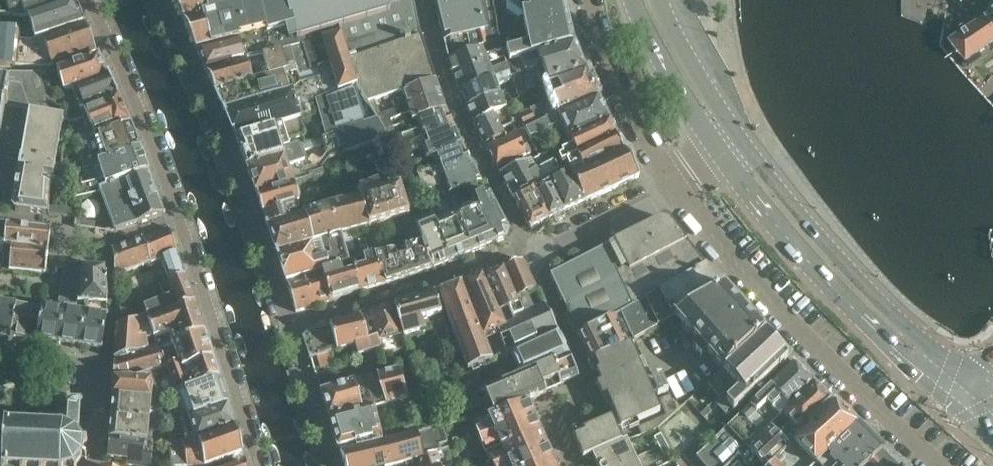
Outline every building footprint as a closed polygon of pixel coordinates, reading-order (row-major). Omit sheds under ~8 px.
[(40,12),(24,17),(0,14),(0,26),(21,28),(23,28),(32,28),(35,38),(38,37),(43,36),(47,35),(50,34),(85,23),(74,0),(40,12)] [(24,17),(40,12),(74,0),(0,0),(0,14),(24,17)] [(185,21),(208,73),(233,65),(248,60),(263,55),(291,48),(302,44),(322,39),(342,33),(350,59),(421,35),(419,26),(414,0),(176,0),(185,21)] [(448,58),(489,44),(485,32),(484,29),(477,0),(435,0),(448,58)] [(484,29),(524,18),(568,15),(565,0),(477,0),(484,29)] [(957,20),(984,2),(983,0),(943,0),(957,20)] [(985,20),(989,23),(987,28),(989,30),(992,28),(992,12),(985,20)] [(524,18),(484,29),(489,44),(494,42),(496,45),(499,43),(502,50),(507,63),(510,72),(511,75),(511,76),(521,72),(516,59),(520,58),(574,43),(568,15),(524,18)] [(949,41),(965,62),(992,43),(992,28),(989,30),(987,28),(989,23),(985,20),(983,18),(949,41)] [(96,52),(85,23),(50,34),(52,40),(46,42),(53,67),(92,54),(96,52)] [(0,26),(0,66),(17,66),(18,56),(19,46),(20,39),(21,28),(0,26)] [(322,39),(330,64),(339,91),(339,92),(357,84),(358,84),(350,59),(342,33),(322,39)] [(18,56),(17,66),(36,67),(40,68),(45,67),(51,67),(53,67),(46,42),(52,40),(50,34),(47,35),(43,36),(38,37),(35,38),(36,41),(33,41),(26,40),(20,39),(19,46),(18,56)] [(421,35),(350,59),(358,84),(357,84),(368,103),(374,100),(402,91),(435,79),(426,51),(421,35)] [(330,64),(322,39),(302,44),(310,70),(330,64)] [(494,42),(489,44),(448,58),(453,74),(490,62),(487,54),(502,50),(499,43),(496,45),(494,42)] [(586,71),(574,43),(520,58),(526,72),(538,67),(537,64),(540,63),(543,69),(536,72),(542,86),(547,83),(548,83),(586,71)] [(302,44),(291,48),(297,68),(295,68),(297,74),(310,70),(302,44)] [(263,55),(269,76),(270,77),(295,68),(297,68),(291,48),(263,55)] [(233,65),(208,73),(217,93),(269,76),(263,55),(248,60),(233,65)] [(57,70),(60,79),(50,82),(48,73),(45,73),(53,95),(64,92),(72,89),(108,77),(104,67),(103,68),(99,57),(94,59),(93,57),(57,70)] [(490,62),(453,74),(453,75),(460,90),(496,77),(510,72),(507,63),(493,68),(490,62)] [(967,71),(974,83),(985,76),(978,65),(967,71)] [(269,76),(217,93),(224,110),(290,91),(297,74),(295,68),(270,77),(269,76)] [(547,83),(556,108),(548,107),(546,103),(530,110),(531,112),(521,117),(525,127),(556,114),(557,115),(598,97),(586,71),(548,83),(547,83)] [(496,77),(460,90),(466,105),(501,91),(499,85),(509,81),(508,77),(511,75),(510,72),(496,77)] [(21,160),(21,159),(22,159),(26,137),(24,137),(28,112),(31,113),(31,114),(64,120),(64,121),(69,122),(68,112),(59,113),(53,95),(45,73),(10,73),(7,74),(0,73),(0,157),(21,160)] [(524,78),(526,85),(529,91),(535,89),(530,75),(524,78)] [(108,77),(72,89),(77,102),(66,104),(67,110),(79,106),(80,110),(84,108),(117,95),(108,77)] [(396,110),(441,95),(435,79),(402,91),(405,98),(394,102),(396,110)] [(316,100),(320,114),(326,137),(339,133),(345,153),(389,138),(384,130),(376,117),(371,109),(368,103),(357,84),(339,92),(339,91),(316,100)] [(529,91),(526,85),(517,88),(518,93),(520,97),(529,91)] [(501,91),(466,105),(473,122),(473,123),(495,113),(506,108),(508,107),(504,99),(518,93),(515,86),(501,91)] [(290,91),(224,110),(237,139),(283,124),(301,118),(293,90),(290,91)] [(117,95),(84,108),(80,110),(79,106),(67,110),(68,112),(69,122),(87,117),(97,137),(130,124),(129,124),(117,95)] [(446,108),(441,95),(396,110),(380,115),(376,117),(384,130),(393,126),(391,119),(410,112),(413,120),(416,118),(446,108)] [(598,97),(557,115),(556,114),(525,127),(531,140),(562,125),(568,136),(558,141),(560,145),(569,140),(609,122),(598,97)] [(380,115),(374,100),(368,103),(371,109),(376,117),(380,115)] [(446,108),(416,118),(420,129),(389,139),(392,148),(423,137),(454,127),(446,108)] [(20,167),(19,170),(20,171),(18,179),(15,191),(16,191),(13,206),(16,210),(49,214),(50,186),(42,185),(44,175),(54,176),(64,121),(64,120),(31,114),(31,113),(28,112),(24,137),(26,137),(22,159),(21,159),(21,160),(21,161),(22,161),(20,168),(20,167)] [(495,113),(473,123),(485,146),(507,136),(495,113)] [(283,124),(237,139),(248,167),(285,157),(283,152),(307,143),(322,138),(326,137),(320,114),(301,120),(306,134),(288,140),(283,124)] [(609,122),(569,140),(560,145),(563,151),(564,154),(559,156),(563,164),(567,161),(577,156),(616,136),(609,122)] [(86,167),(92,165),(139,146),(130,124),(97,137),(78,143),(86,167)] [(454,127),(423,137),(392,148),(395,158),(426,147),(430,157),(433,156),(462,145),(454,127)] [(515,132),(507,136),(485,146),(496,167),(501,165),(502,166),(528,154),(515,132)] [(307,143),(283,152),(285,157),(248,167),(258,195),(295,185),(296,185),(325,174),(323,168),(330,158),(345,153),(339,133),(322,138),(327,155),(319,164),(315,165),(307,143)] [(616,136),(577,156),(567,161),(570,168),(581,163),(584,169),(624,150),(616,136)] [(462,145),(433,156),(437,166),(408,176),(411,184),(441,175),(473,165),(462,145)] [(148,172),(139,146),(92,165),(97,182),(77,187),(76,198),(96,194),(96,193),(100,191),(99,188),(105,186),(106,187),(148,172)] [(574,177),(575,180),(583,200),(585,199),(586,201),(639,176),(624,150),(584,169),(586,172),(574,177)] [(531,160),(500,173),(507,185),(536,170),(531,160)] [(553,160),(536,170),(542,178),(558,170),(553,160)] [(473,165),(441,175),(411,184),(414,194),(444,183),(448,194),(482,182),(473,165)] [(536,170),(507,185),(514,198),(529,191),(528,189),(542,180),(542,178),(536,170)] [(99,188),(100,191),(114,231),(165,215),(148,172),(106,187),(105,186),(99,188)] [(550,183),(552,188),(564,212),(577,205),(577,206),(586,201),(585,199),(583,200),(575,180),(568,184),(564,176),(550,183)] [(357,187),(360,197),(369,227),(370,226),(396,219),(410,214),(401,186),(384,191),(379,179),(357,187)] [(295,185),(258,195),(264,213),(297,205),(300,205),(295,186),(295,185)] [(552,188),(537,195),(549,219),(564,212),(552,188)] [(533,189),(529,191),(514,198),(532,229),(549,219),(537,195),(533,189)] [(484,193),(476,197),(478,202),(497,242),(506,238),(507,238),(509,232),(508,232),(489,196),(486,198),(484,193)] [(304,215),(301,217),(268,228),(278,255),(312,244),(341,235),(342,236),(351,233),(370,228),(370,226),(369,227),(360,197),(304,213),(304,215)] [(477,203),(454,212),(473,252),(497,242),(478,202),(476,197),(475,198),(477,203)] [(297,205),(264,213),(265,216),(267,226),(268,228),(301,217),(297,205)] [(454,212),(434,221),(452,261),(473,252),(454,212)] [(419,230),(416,223),(415,219),(412,220),(410,214),(396,219),(405,249),(415,246),(411,232),(419,230)] [(416,223),(419,230),(423,243),(424,244),(425,243),(434,269),(452,261),(434,221),(433,216),(416,223)] [(663,218),(615,242),(605,247),(619,276),(686,242),(669,221),(670,220),(663,217),(663,218)] [(3,256),(4,249),(5,245),(12,246),(14,226),(6,225),(0,224),(0,255),(3,256)] [(14,226),(12,246),(48,249),(50,238),(55,238),(56,231),(14,226)] [(169,228),(142,238),(152,262),(161,258),(177,252),(169,228)] [(434,269),(425,243),(424,244),(423,243),(419,230),(411,232),(415,246),(405,249),(395,252),(392,252),(401,280),(434,269)] [(312,244),(278,255),(288,282),(291,281),(322,272),(342,266),(350,264),(347,253),(356,250),(351,233),(342,236),(341,235),(312,244)] [(113,249),(116,273),(129,271),(152,262),(142,238),(113,249)] [(686,242),(619,276),(633,305),(659,291),(705,265),(686,242)] [(12,246),(11,256),(47,260),(48,249),(12,246)] [(605,247),(551,274),(579,336),(600,325),(610,320),(620,314),(620,313),(633,305),(619,276),(605,247)] [(177,252),(161,258),(170,283),(186,277),(177,252)] [(392,252),(375,257),(377,264),(376,265),(383,285),(401,280),(392,252)] [(366,267),(354,270),(361,292),(383,285),(376,265),(377,264),(375,257),(375,255),(363,258),(366,267)] [(47,260),(11,256),(9,270),(11,270),(11,271),(42,273),(45,274),(47,260)] [(523,260),(504,268),(523,314),(534,308),(528,296),(526,293),(536,289),(523,260)] [(705,265),(659,291),(673,318),(674,317),(673,315),(676,313),(677,314),(724,288),(705,265)] [(345,275),(342,266),(322,272),(331,301),(361,292),(354,270),(354,272),(345,275)] [(78,303),(82,268),(57,267),(51,305),(77,309),(78,303)] [(104,269),(82,268),(78,303),(106,305),(104,269)] [(504,268),(483,276),(501,313),(510,309),(514,318),(523,314),(504,268)] [(291,281),(288,282),(296,311),(331,301),(322,272),(291,281)] [(483,276),(463,283),(485,337),(507,328),(501,313),(483,276)] [(145,306),(148,315),(149,319),(172,310),(172,311),(195,303),(186,277),(170,283),(168,284),(173,295),(145,306)] [(440,292),(440,293),(441,296),(441,297),(466,365),(492,355),(485,337),(463,283),(440,292)] [(673,315),(674,317),(696,342),(691,346),(702,357),(706,353),(722,371),(724,370),(765,333),(724,288),(677,314),(676,313),(673,315)] [(620,313),(620,314),(633,340),(673,318),(659,291),(633,305),(620,313)] [(434,294),(395,306),(404,338),(426,331),(422,321),(441,315),(434,294)] [(11,334),(11,335),(12,334),(17,304),(0,302),(0,332),(11,334)] [(172,310),(149,319),(148,320),(154,335),(155,338),(170,333),(172,343),(205,333),(195,303),(172,311),(172,310)] [(12,334),(11,335),(35,340),(42,309),(17,304),(12,334)] [(557,331),(544,304),(516,317),(519,323),(497,333),(507,355),(557,331)] [(371,314),(371,315),(372,318),(371,318),(377,338),(378,343),(380,343),(381,348),(383,355),(407,348),(404,338),(395,306),(371,314)] [(42,307),(42,309),(35,340),(59,343),(64,309),(57,308),(57,309),(42,307)] [(64,309),(59,343),(81,347),(87,312),(64,309)] [(87,312),(81,347),(101,350),(107,318),(107,315),(87,312)] [(117,326),(115,344),(114,359),(148,348),(146,336),(154,335),(148,320),(149,319),(148,315),(140,319),(117,326)] [(361,316),(329,326),(336,351),(356,346),(358,356),(381,348),(380,343),(378,343),(377,338),(368,341),(362,320),(361,316)] [(623,347),(610,320),(600,325),(579,336),(591,361),(623,347)] [(309,332),(304,337),(311,358),(315,357),(315,358),(336,351),(329,326),(308,332),(309,332)] [(557,331),(507,355),(516,376),(535,368),(535,369),(555,360),(569,353),(557,331)] [(172,343),(173,346),(174,346),(180,362),(182,368),(183,368),(191,366),(213,358),(205,333),(172,343)] [(788,358),(765,333),(724,370),(722,371),(707,383),(719,396),(714,401),(728,415),(788,358)] [(623,347),(591,361),(602,384),(598,386),(603,397),(607,395),(616,416),(621,428),(660,411),(653,395),(657,393),(658,395),(670,390),(662,374),(651,378),(635,342),(623,347)] [(114,362),(113,379),(129,378),(148,372),(167,365),(159,348),(124,358),(124,359),(114,362)] [(535,368),(516,376),(479,393),(483,402),(488,417),(528,401),(528,400),(546,392),(562,386),(561,385),(579,377),(569,353),(555,360),(535,369),(535,368)] [(193,373),(186,376),(185,376),(189,389),(220,379),(213,358),(191,366),(193,373)] [(180,362),(168,366),(178,393),(185,390),(189,389),(185,376),(186,376),(183,368),(182,368),(180,362)] [(760,397),(750,406),(757,413),(767,404),(768,403),(780,416),(782,414),(781,413),(814,384),(795,364),(793,365),(761,396),(760,397)] [(342,386),(321,393),(331,420),(362,411),(369,409),(375,408),(387,405),(397,402),(408,399),(409,399),(400,368),(378,373),(378,374),(353,383),(342,386)] [(467,368),(458,371),(466,393),(475,391),(467,368)] [(332,371),(317,377),(321,389),(320,389),(321,392),(321,393),(342,386),(338,374),(332,371)] [(129,378),(113,379),(113,397),(114,397),(152,400),(155,400),(150,388),(147,379),(146,376),(136,379),(129,378)] [(153,378),(147,379),(150,388),(155,387),(153,378)] [(220,379),(189,389),(185,390),(178,393),(163,397),(167,407),(183,401),(188,416),(193,415),(194,416),(228,405),(220,379)] [(781,413),(782,414),(801,436),(834,403),(814,384),(781,413)] [(667,415),(639,427),(642,434),(656,428),(677,410),(670,395),(660,399),(667,415)] [(82,459),(86,460),(87,457),(84,456),(84,444),(88,443),(88,440),(87,440),(84,433),(79,428),(80,403),(84,400),(82,397),(78,400),(59,398),(56,396),(54,398),(56,401),(55,425),(45,424),(45,420),(41,420),(41,424),(26,423),(26,419),(23,419),(23,423),(7,422),(8,418),(4,418),(4,423),(0,423),(0,465),(75,465),(82,459)] [(114,397),(112,417),(150,421),(152,400),(114,397)] [(408,399),(397,402),(406,437),(416,434),(408,399)] [(528,401),(488,417),(491,424),(476,430),(483,446),(498,440),(499,442),(539,426),(528,401)] [(793,443),(816,465),(827,457),(827,456),(857,427),(834,403),(801,436),(793,443)] [(697,456),(698,457),(706,465),(727,465),(738,456),(737,457),(745,449),(745,447),(770,425),(779,416),(772,410),(767,404),(757,413),(750,406),(697,456)] [(193,415),(189,416),(189,418),(181,420),(188,442),(195,438),(196,442),(199,441),(236,428),(228,405),(194,416),(193,415)] [(375,408),(331,421),(341,452),(345,451),(384,442),(375,408)] [(585,433),(574,437),(583,459),(592,454),(622,441),(626,439),(621,428),(616,416),(583,430),(585,433)] [(112,417),(110,439),(148,442),(150,421),(112,417)] [(738,456),(748,465),(770,465),(775,462),(790,446),(770,425),(738,456)] [(499,442),(504,453),(489,458),(493,465),(510,465),(549,450),(539,426),(499,442)] [(816,465),(867,465),(883,452),(857,427),(827,456),(827,457),(816,465)] [(199,441),(204,465),(208,465),(243,454),(236,428),(199,441)] [(342,454),(345,465),(397,465),(418,460),(424,459),(424,458),(417,434),(416,434),(406,437),(384,442),(345,451),(346,453),(342,454)] [(661,434),(654,437),(659,446),(666,442),(661,434)] [(183,442),(187,465),(204,465),(199,441),(196,442),(195,438),(190,441),(188,442),(183,442)] [(110,439),(108,457),(128,459),(128,465),(139,465),(151,465),(154,443),(148,442),(110,439)] [(592,454),(598,465),(617,465),(636,456),(627,439),(626,439),(622,441),(592,454)] [(171,460),(171,465),(187,465),(183,442),(169,442),(171,460)] [(666,442),(659,446),(664,455),(671,451),(666,442)] [(510,465),(556,465),(549,450),(510,465)] [(438,452),(424,458),(424,459),(418,460),(420,465),(441,465),(438,452)] [(883,452),(867,465),(897,465),(883,452)] [(617,465),(641,465),(636,456),(617,465)]
